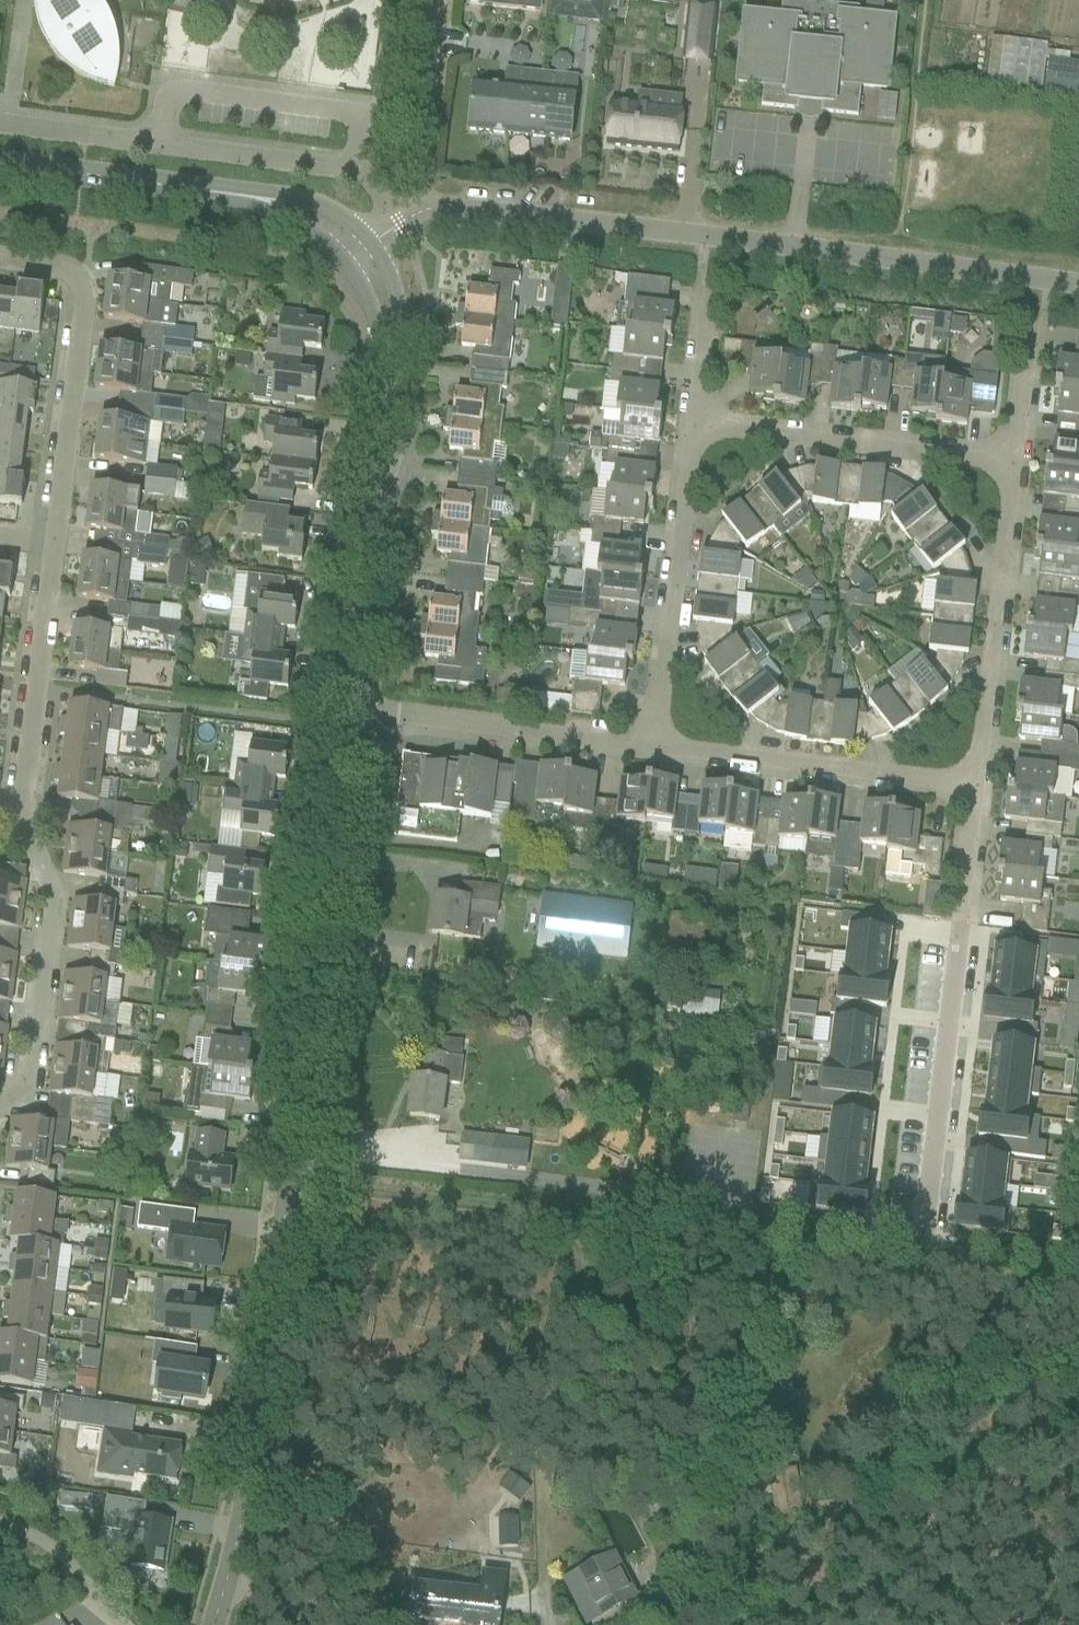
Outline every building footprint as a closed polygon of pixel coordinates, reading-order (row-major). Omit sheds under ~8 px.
[(34,2),(35,7),(36,16),(38,24),(41,33),(45,41),(49,48),(54,55),(60,62),(67,68),(74,73),(81,78),(89,82),(97,85),(106,87),(115,88),(116,82),(118,76),(119,70),(120,64),(120,58),(120,52),(119,45),(111,46),(109,37),(107,29),(104,21),(100,14),(95,7),(89,1),(89,0),(34,0),(34,2)] [(192,0),(173,0),(170,12),(189,16),(192,0)] [(522,8),(539,10),(540,0),(522,0),(522,8)] [(600,23),(602,0),(601,0),(573,0),(571,17),(587,19),(587,22),(600,23)] [(886,89),(894,21),(859,17),(860,9),(782,0),(780,18),(745,14),(738,83),(763,86),(761,106),(798,110),(799,102),(822,104),(821,113),(858,117),(861,87),(886,89)] [(689,5),(685,37),(713,40),(716,8),(689,5)] [(1055,91),(1078,95),(1078,65),(1059,62),(1055,91)] [(570,142),(572,120),(576,80),(510,73),(508,90),(476,87),(472,132),(570,142)] [(611,102),(606,146),(679,154),(683,109),(611,102)] [(566,329),(571,289),(573,268),(558,266),(550,328),(566,329)] [(192,289),(194,274),(142,268),(140,281),(109,277),(107,299),(162,305),(170,306),(172,286),(192,289)] [(513,286),(519,287),(520,275),(491,271),(489,285),(493,285),(492,292),(468,289),(466,307),(458,306),(457,317),(514,323),(516,305),(511,305),(513,286)] [(672,337),(675,309),(663,307),(666,281),(629,277),(625,305),(620,304),(617,330),(627,331),(672,337)] [(223,278),(222,292),(243,295),(244,281),(223,278)] [(21,288),(19,288),(18,296),(0,294),(0,329),(15,331),(21,288)] [(45,292),(21,288),(15,331),(39,334),(45,292)] [(144,325),(159,327),(162,305),(107,299),(104,320),(144,325)] [(306,315),(299,314),(282,312),(279,334),(269,333),(266,356),(302,361),(303,348),(322,350),(325,324),(305,322),(306,315)] [(508,375),(514,323),(457,317),(456,328),(464,329),(462,347),(475,348),(473,371),(508,375)] [(952,320),(950,335),(963,336),(966,333),(967,321),(952,320)] [(193,345),(195,331),(165,328),(164,341),(193,345)] [(671,340),(672,337),(627,331),(624,358),(614,357),(612,371),(639,374),(641,361),(663,364),(666,339),(671,340)] [(153,375),(159,376),(164,341),(142,339),(140,352),(101,347),(98,368),(153,375)] [(782,363),(782,357),(755,353),(756,345),(724,341),(720,369),(752,373),(750,395),(774,398),(774,403),(777,403),(782,363)] [(820,386),(824,348),(812,347),(810,367),(782,363),(777,403),(805,407),(808,384),(820,386)] [(858,413),(864,357),(838,354),(838,350),(824,348),(820,386),(832,387),(830,410),(858,413)] [(966,426),(968,411),(994,414),(1001,357),(984,355),(972,367),(969,388),(943,385),(938,423),(966,426)] [(318,376),(300,374),(302,361),(266,356),(264,379),(274,380),(271,403),(273,403),(295,406),(296,399),(315,402),(318,376)] [(901,390),(904,365),(890,363),(891,360),(864,357),(858,413),(861,413),(862,408),(886,411),(889,389),(901,390)] [(946,362),(919,358),(905,357),(904,365),(901,390),(914,392),(911,414),(936,417),(935,422),(938,423),(943,385),(946,362)] [(1059,360),(1056,388),(1078,391),(1078,362),(1059,360)] [(10,368),(0,367),(0,377),(9,378),(10,368)] [(35,371),(13,369),(10,368),(9,378),(34,381),(35,371)] [(151,397),(153,375),(98,368),(95,390),(151,397)] [(501,390),(506,391),(508,375),(473,371),(470,394),(456,392),(454,411),(446,410),(445,420),(502,427),(504,408),(499,407),(501,390)] [(612,371),(611,386),(621,387),(618,413),(623,413),(662,417),(662,414),(657,413),(660,389),(638,386),(639,374),(612,371)] [(0,383),(0,408),(34,412),(37,388),(0,383)] [(1056,388),(1056,391),(1061,392),(1058,417),(1078,419),(1078,391),(1056,388)] [(185,414),(186,401),(156,398),(155,410),(185,414)] [(210,404),(207,427),(223,429),(226,405),(210,404)] [(34,412),(0,408),(0,432),(25,435),(28,413),(33,414),(34,412)] [(183,427),(185,414),(155,410),(153,423),(183,427)] [(659,445),(662,418),(623,413),(621,426),(604,424),(602,435),(591,434),(589,450),(608,452),(635,455),(636,443),(659,445)] [(147,445),(149,423),(101,417),(98,439),(147,445)] [(319,440),(301,438),(302,424),(281,422),(267,420),(264,444),(275,445),(273,460),(316,466),(319,440)] [(500,446),(502,427),(445,420),(444,431),(451,432),(449,450),(463,452),(460,474),(496,479),(498,464),(492,464),(494,445),(500,446)] [(25,435),(0,432),(0,456),(22,459),(25,435)] [(1078,432),(1077,444),(1055,441),(1052,466),(1047,466),(1046,469),(1078,473),(1078,432)] [(144,466),(147,445),(98,439),(95,460),(144,466)] [(633,468),(635,455),(608,452),(607,465),(616,466),(613,493),(613,494),(652,498),(656,470),(633,468)] [(22,459),(0,456),(0,480),(25,483),(25,482),(20,481),(22,459)] [(313,491),(316,466),(273,460),(271,475),(261,474),(258,498),(293,502),(294,489),(313,491)] [(847,508),(851,468),(817,464),(816,469),(809,468),(797,471),(806,503),(847,508)] [(176,484),(178,471),(148,467),(146,480),(176,484)] [(882,504),(891,505),(903,484),(893,478),(885,477),(885,472),(851,468),(847,508),(881,512),(882,504)] [(1046,469),(1043,497),(1065,499),(1064,512),(1078,514),(1078,473),(1046,469)] [(806,503),(797,471),(785,474),(779,479),(776,476),(749,497),(774,528),(806,503)] [(513,510),(513,506),(510,502),(508,501),(503,500),(504,492),(494,491),(496,479),(460,474),(458,497),(444,496),(442,514),(434,513),(433,524),(490,530),(492,514),(501,515),(508,515),(511,513),(513,510)] [(25,483),(0,480),(0,505),(22,507),(25,483)] [(175,497),(176,484),(146,480),(145,493),(175,497)] [(913,544),(944,520),(922,493),(919,496),(914,490),(903,484),(891,505),(897,512),(891,517),(913,544)] [(138,514),(141,493),(92,487),(89,508),(138,514)] [(595,519),(593,532),(620,536),(621,523),(644,526),(647,501),(652,502),(652,498),(613,494),(613,493),(608,492),(605,520),(595,519)] [(747,549),(774,528),(749,497),(722,518),(725,522),(719,527),(713,537),(734,549),(742,543),(747,549)] [(303,544),(305,527),(289,525),(290,511),(269,508),(247,505),(243,535),(264,538),(262,552),(280,555),(279,559),(302,562),(305,544),(303,544)] [(135,536),(138,514),(89,508),(87,530),(117,534),(135,536)] [(1064,512),(1062,524),(1040,522),(1037,550),(1078,555),(1078,514),(1064,512)] [(965,547),(944,520),(913,544),(934,572),(943,567),(946,574),(970,568),(966,556),(961,550),(965,547)] [(484,582),(490,530),(433,524),(431,535),(439,535),(437,554),(451,555),(448,578),(484,582)] [(619,548),(620,536),(593,532),(592,545),(602,546),(599,574),(643,579),(643,576),(638,575),(641,550),(619,548)] [(115,547),(168,553),(189,556),(190,545),(169,542),(169,540),(135,536),(117,534),(115,547)] [(754,565),(741,563),(741,560),(733,559),(734,549),(713,537),(707,548),(706,556),(701,555),(700,563),(697,589),(737,594),(738,582),(752,583),(754,565)] [(115,547),(114,560),(132,562),(166,566),(168,553),(115,547)] [(1037,550),(1036,553),(1042,554),(1039,578),(1061,581),(1060,593),(1078,595),(1078,555),(1037,550)] [(129,584),(132,562),(114,560),(83,556),(81,578),(129,584)] [(856,586),(867,575),(857,565),(850,578),(856,586)] [(792,578),(809,588),(817,581),(805,566),(792,578)] [(819,567),(816,570),(815,574),(819,577),(823,577),(825,573),(824,569),(819,567)] [(933,617),(973,622),(977,588),(972,587),(973,580),(970,568),(946,574),(945,584),(937,583),(933,617)] [(9,572),(0,571),(0,595),(10,596),(13,573),(9,572)] [(639,607),(643,579),(599,574),(586,572),(581,613),(616,617),(617,604),(639,607)] [(295,630),(299,599),(282,597),(285,580),(248,576),(244,612),(247,613),(244,638),(278,642),(280,628),(295,630)] [(127,605),(129,584),(81,578),(78,599),(127,605)] [(482,597),(484,582),(448,578),(445,601),(432,599),(429,618),(422,617),(420,627),(477,634),(480,616),(474,615),(476,596),(482,597)] [(870,579),(859,585),(863,593),(875,588),(870,579)] [(838,580),(838,590),(847,590),(848,581),(838,580)] [(845,603),(873,606),(874,595),(863,594),(859,589),(850,588),(846,592),(845,603)] [(697,589),(693,624),(698,624),(697,632),(700,644),(732,635),(734,618),(737,594),(697,589)] [(824,591),(811,590),(810,600),(824,601),(824,591)] [(1078,609),(1078,595),(1060,593),(1058,606),(1036,603),(1033,628),(1027,627),(1027,630),(1072,636),(1076,609),(1078,609)] [(10,596),(0,595),(0,619),(2,620),(5,598),(10,598),(10,596)] [(832,603),(808,601),(807,610),(811,610),(815,619),(832,603)] [(161,610),(131,606),(130,618),(159,622),(161,610)] [(850,606),(846,607),(844,611),(844,616),(847,619),(851,620),(856,619),(858,615),(858,610),(855,607),(850,606)] [(571,612),(569,625),(596,628),(593,655),(633,660),(637,632),(614,629),(616,617),(589,614),(581,613),(571,612)] [(807,614),(787,620),(795,637),(811,624),(807,614)] [(830,616),(820,616),(821,626),(830,626),(830,616)] [(860,617),(853,623),(859,631),(866,625),(860,617)] [(968,656),(973,622),(933,617),(929,652),(938,655),(936,662),(957,674),(963,663),(964,656),(968,656)] [(181,624),(159,622),(130,618),(128,632),(179,639),(181,624)] [(121,653),(123,632),(75,625),(72,647),(121,653)] [(864,642),(853,626),(844,633),(849,640),(846,642),(852,650),(864,642)] [(473,671),(477,634),(420,627),(419,638),(427,639),(425,657),(439,659),(436,682),(483,688),(484,672),(473,671)] [(1067,636),(1072,636),(1027,630),(1024,659),(1046,661),(1045,673),(1078,678),(1078,664),(1064,662),(1067,636)] [(726,692),(758,667),(734,637),(732,635),(700,644),(703,655),(708,662),(705,664),(726,692)] [(276,656),(278,642),(244,638),(241,663),(252,664),(250,683),(239,682),(237,698),(267,702),(269,686),(288,688),(292,658),(276,656)] [(118,674),(121,654),(121,653),(72,647),(70,669),(98,672),(96,685),(126,689),(128,676),(118,674)] [(571,714),(599,717),(602,685),(625,687),(628,662),(633,663),(633,660),(593,656),(573,653),(570,679),(575,680),(571,714)] [(951,685),(957,674),(936,662),(929,658),(896,683),(921,714),(948,693),(945,690),(951,685)] [(772,685),(758,667),(726,692),(748,718),(751,716),(756,722),(767,728),(779,706),(773,699),(779,694),(772,685)] [(1074,690),(1078,691),(1078,678),(1045,673),(1043,686),(1021,683),(1017,711),(1063,717),(1063,716),(1072,717),(1074,690)] [(921,714),(896,683),(869,705),(874,711),(866,717),(873,740),(885,737),(891,732),(893,736),(921,714)] [(511,693),(509,706),(522,708),(523,695),(511,693)] [(767,727),(767,728),(777,734),(785,735),(784,739),(792,740),(819,743),(823,704),(810,702),(793,700),(789,700),(788,707),(779,706),(767,727)] [(121,735),(124,711),(70,704),(69,720),(62,719),(61,727),(107,733),(121,735)] [(873,740),(866,717),(857,716),(858,708),(839,705),(823,704),(819,743),(853,747),(853,743),(861,744),(873,740)] [(1017,715),(1022,715),(1019,740),(1042,743),(1040,755),(1078,760),(1078,746),(1075,746),(1075,739),(1075,734),(1072,731),(1069,730),(1061,729),(1063,717),(1017,711),(1017,715)] [(179,742),(181,727),(182,718),(168,716),(165,740),(179,742)] [(104,757),(107,733),(61,727),(60,736),(66,737),(65,752),(104,757)] [(176,765),(179,742),(165,740),(162,764),(181,766),(182,766),(176,765)] [(238,762),(235,784),(235,788),(268,792),(270,777),(285,779),(289,749),(252,744),(249,763),(238,762)] [(101,780),(104,757),(65,752),(63,767),(56,766),(55,774),(101,780)] [(1074,774),(1071,774),(1071,771),(1078,772),(1078,766),(1078,760),(1040,755),(1039,768),(1017,765),(1013,790),(1009,789),(1008,792),(1048,797),(1065,799),(1071,800),(1074,774)] [(444,842),(454,762),(410,757),(410,759),(405,763),(403,763),(394,836),(444,842)] [(510,808),(513,786),(515,770),(454,762),(444,842),(457,844),(460,816),(491,820),(493,806),(510,808)] [(179,790),(181,766),(162,764),(159,787),(179,790)] [(563,820),(569,770),(541,766),(539,789),(513,786),(510,808),(508,823),(563,830),(564,820),(563,820)] [(603,829),(607,802),(594,800),(597,778),(572,775),(573,770),(569,770),(563,820),(564,820),(563,830),(589,833),(603,835),(603,829)] [(55,774),(54,783),(61,783),(59,799),(77,801),(76,814),(94,816),(130,821),(131,807),(98,803),(101,780),(55,774)] [(645,819),(650,779),(647,779),(646,784),(622,781),(619,803),(607,802),(603,829),(617,831),(618,821),(646,824),(646,819),(645,819)] [(650,779),(645,819),(646,819),(658,820),(673,822),(671,832),(685,834),(688,806),(676,805),(678,782),(650,779)] [(726,828),(731,789),(703,785),(700,808),(688,806),(685,834),(684,838),(698,840),(700,825),(726,828)] [(181,786),(179,806),(196,808),(198,788),(181,786)] [(278,838),(282,808),(266,806),(268,792),(235,788),(226,786),(223,813),(245,816),(242,834),(278,838)] [(734,789),(731,789),(726,828),(724,849),(751,853),(752,847),(765,848),(768,821),(756,819),(758,797),(734,794),(734,789)] [(1008,792),(1005,820),(1027,823),(1026,835),(1053,838),(1061,839),(1065,799),(1048,797),(1008,792)] [(807,843),(812,798),(809,798),(808,803),(783,800),(781,822),(768,821),(765,848),(779,850),(780,840),(805,843),(807,843)] [(840,802),(812,798),(807,843),(808,838),(834,841),(831,867),(845,869),(847,853),(850,825),(837,824),(840,802)] [(888,848),(893,808),(865,804),(862,827),(850,825),(847,853),(845,869),(858,871),(861,844),(888,847),(888,848)] [(896,808),(893,808),(888,848),(888,847),(884,875),(911,879),(913,866),(940,869),(943,842),(917,839),(920,816),(895,813),(896,808)] [(70,826),(66,850),(109,855),(111,841),(112,832),(121,833),(128,834),(130,821),(94,816),(92,828),(70,826)] [(1052,852),(1053,838),(1025,835),(1024,848),(1001,845),(997,873),(1044,878),(1038,877),(1042,851),(1052,852)] [(173,843),(171,857),(186,859),(188,845),(173,843)] [(266,868),(245,866),(238,865),(239,853),(246,854),(246,852),(212,848),(208,875),(224,877),(222,892),(219,891),(217,906),(250,910),(251,896),(262,897),(266,868)] [(106,878),(109,855),(66,850),(63,874),(100,879),(99,891),(125,894),(127,880),(106,878)] [(27,882),(4,879),(5,866),(0,866),(0,903),(24,906),(27,882)] [(685,888),(717,891),(719,870),(687,866),(685,888)] [(730,890),(733,868),(722,866),(719,889),(730,890)] [(1042,891),(1044,878),(997,873),(997,876),(1003,877),(1000,902),(1022,904),(1019,931),(1047,934),(1052,892),(1042,891)] [(495,925),(500,891),(484,888),(465,886),(463,900),(437,897),(432,935),(480,940),(482,923),(495,925)] [(123,908),(125,894),(99,891),(97,903),(74,900),(71,925),(113,930),(116,907),(123,908)] [(626,959),(632,907),(546,896),(539,948),(626,959)] [(24,906),(0,903),(0,928),(20,930),(24,906)] [(271,943),(248,940),(251,916),(229,913),(208,910),(205,936),(215,937),(229,939),(226,966),(267,971),(271,943)] [(842,914),(840,930),(851,932),(848,955),(887,959),(890,935),(868,932),(870,918),(842,914)] [(673,915),(666,963),(711,969),(718,922),(673,915)] [(121,968),(126,931),(113,930),(71,925),(68,949),(91,951),(89,964),(116,967),(121,968)] [(997,949),(994,974),(1043,980),(1047,944),(1022,941),(1021,952),(997,949)] [(14,979),(17,955),(0,952),(0,977),(14,979)] [(841,976),(841,978),(889,983),(889,982),(884,982),(887,959),(848,955),(845,977),(841,976)] [(795,959),(794,972),(803,973),(804,960),(795,959)] [(114,981),(116,967),(89,964),(88,976),(65,973),(62,998),(104,1003),(107,980),(114,981)] [(208,981),(207,991),(209,991),(207,1005),(213,1005),(234,1008),(236,995),(259,998),(262,973),(267,974),(267,971),(226,966),(210,964),(208,981)] [(987,996),(986,997),(1034,1002),(1034,1001),(1030,1001),(1033,980),(1043,981),(1043,980),(994,974),(991,996),(987,996)] [(11,1003),(14,979),(0,977),(0,1002),(11,1003)] [(832,1000),(830,1016),(858,1019),(860,1005),(886,1008),(889,983),(841,978),(838,1000),(832,1000)] [(722,996),(660,995),(660,1014),(721,1016),(722,996)] [(986,997),(984,1021),(1010,1024),(1008,1039),(1035,1042),(1037,1026),(1032,1025),(1034,1002),(986,997)] [(121,1005),(106,1003),(104,1003),(62,998),(59,1022),(82,1024),(80,1037),(101,1039),(116,1041),(121,1005)] [(830,1021),(828,1045),(872,1051),(875,1026),(830,1021)] [(0,1027),(0,1051),(5,1052),(8,1028),(0,1027)] [(787,1027),(786,1041),(795,1042),(796,1028),(787,1027)] [(231,1031),(204,1028),(203,1040),(212,1041),(209,1069),(254,1075),(254,1072),(249,1071),(252,1046),(230,1043),(231,1031)] [(97,1076),(101,1039),(80,1037),(79,1049),(56,1046),(53,1071),(97,1076)] [(994,1042),(991,1067),(1041,1072),(1041,1071),(1031,1070),(1033,1047),(994,1042)] [(821,1067),(820,1068),(873,1075),(874,1074),(869,1073),(872,1052),(872,1051),(828,1045),(827,1046),(833,1047),(830,1068),(821,1067)] [(778,1050),(776,1063),(785,1064),(787,1051),(778,1050)] [(409,1116),(431,1119),(442,1121),(447,1083),(460,1085),(464,1060),(428,1055),(424,1080),(415,1079),(409,1116)] [(1066,1062),(1064,1075),(1073,1076),(1075,1063),(1066,1062)] [(250,1103),(254,1075),(209,1069),(192,1067),(189,1093),(186,1092),(183,1113),(197,1115),(196,1120),(225,1124),(226,1113),(228,1100),(234,1101),(250,1103)] [(991,1067),(989,1090),(1038,1096),(1041,1072),(991,1067)] [(803,1090),(801,1106),(843,1111),(844,1096),(871,1099),(873,1075),(820,1068),(818,1091),(803,1090)] [(114,1101),(104,1100),(107,1077),(53,1071),(50,1094),(73,1097),(71,1110),(97,1113),(96,1126),(111,1128),(114,1101)] [(1064,1075),(1063,1088),(1072,1089),(1073,1076),(1064,1075)] [(982,1112),(981,1113),(1040,1120),(1040,1119),(1025,1117),(1028,1096),(1038,1097),(1038,1096),(989,1090),(986,1112),(982,1112)] [(97,1113),(71,1110),(70,1122),(96,1126),(97,1113)] [(1067,1110),(1065,1123),(1074,1124),(1076,1111),(1067,1110)] [(981,1113),(979,1138),(1005,1141),(1003,1156),(1044,1161),(1046,1144),(1037,1143),(1040,1120),(981,1113)] [(820,1138),(820,1139),(870,1144),(872,1120),(833,1115),(831,1139),(820,1138)] [(12,1120),(9,1144),(51,1149),(55,1125),(12,1120)] [(776,1120),(774,1133),(783,1134),(785,1121),(776,1120)] [(121,1132),(117,1154),(133,1156),(136,1134),(121,1132)] [(225,1136),(198,1133),(195,1154),(191,1153),(187,1186),(230,1192),(234,1158),(222,1157),(225,1136)] [(774,1133),(773,1146),(782,1147),(783,1134),(774,1133)] [(463,1136),(460,1161),(526,1168),(528,1144),(463,1136)] [(820,1139),(817,1162),(867,1168),(870,1144),(820,1139)] [(49,1172),(51,1149),(9,1144),(6,1168),(29,1171),(28,1183),(54,1187),(56,1173),(49,1172)] [(968,1157),(965,1181),(1009,1187),(1012,1162),(968,1157)] [(810,1184),(810,1185),(868,1192),(868,1191),(864,1190),(867,1168),(817,1162),(817,1163),(828,1164),(825,1186),(810,1184)] [(771,1167),(769,1180),(778,1181),(779,1168),(771,1167)] [(1052,1179),(1051,1192),(1059,1193),(1061,1180),(1052,1179)] [(958,1203),(957,1204),(1011,1211),(1011,1209),(1001,1208),(1004,1187),(1009,1188),(1009,1187),(965,1181),(962,1204),(958,1203)] [(810,1185),(807,1210),(865,1216),(868,1192),(810,1185)] [(761,1191),(760,1204),(768,1205),(770,1192),(761,1191)] [(1051,1192),(1049,1205),(1058,1206),(1059,1193),(1051,1192)] [(53,1222),(56,1198),(17,1193),(15,1209),(9,1208),(8,1217),(53,1222)] [(114,1205),(100,1203),(99,1213),(113,1214),(114,1205)] [(957,1204),(955,1229),(1008,1235),(1011,1211),(957,1204)] [(168,1261),(220,1268),(225,1232),(194,1228),(196,1213),(140,1206),(137,1229),(172,1233),(168,1261)] [(8,1217),(7,1225),(13,1226),(11,1241),(20,1242),(50,1246),(50,1244),(64,1246),(65,1237),(52,1235),(53,1222),(8,1217)] [(1053,1227),(1052,1240),(1061,1241),(1062,1228),(1053,1227)] [(108,1252),(110,1243),(96,1241),(95,1250),(108,1252)] [(12,1256),(10,1265),(56,1270),(59,1247),(64,1248),(64,1246),(50,1244),(50,1246),(20,1242),(18,1257),(12,1256)] [(107,1261),(108,1252),(95,1250),(93,1259),(107,1261)] [(53,1294),(56,1270),(10,1265),(9,1273),(16,1274),(14,1289),(53,1294)] [(163,1280),(161,1300),(169,1300),(166,1330),(213,1335),(216,1304),(203,1302),(205,1285),(163,1280)] [(102,1300),(104,1290),(90,1288),(89,1298),(102,1300)] [(50,1317),(53,1294),(14,1289),(12,1304),(6,1303),(5,1311),(50,1317)] [(101,1309),(102,1300),(89,1298),(87,1307),(101,1309)] [(5,1311),(4,1320),(10,1321),(8,1335),(8,1336),(38,1339),(38,1341),(47,1342),(50,1317),(5,1311)] [(44,1364),(47,1342),(38,1341),(38,1339),(8,1336),(8,1335),(0,1334),(0,1358),(35,1363),(44,1364)] [(96,1348),(98,1338),(84,1336),(83,1346),(96,1348)] [(161,1365),(157,1393),(161,1394),(160,1400),(181,1403),(182,1397),(204,1400),(206,1389),(207,1384),(206,1384),(209,1368),(195,1366),(198,1348),(171,1344),(171,1346),(169,1362),(161,1361),(161,1365)] [(84,1351),(81,1369),(99,1371),(101,1353),(84,1351)] [(35,1363),(0,1358),(0,1383),(32,1387),(32,1386),(35,1363)] [(97,1373),(79,1371),(77,1389),(96,1391),(97,1373)] [(21,1397),(0,1395),(0,1432),(14,1434),(17,1411),(23,1412),(25,1398),(21,1397)] [(79,1404),(76,1423),(98,1426),(100,1407),(79,1404)] [(177,1482),(182,1447),(131,1439),(132,1435),(105,1431),(98,1474),(133,1479),(133,1475),(177,1482)] [(14,1434),(0,1432),(0,1469),(16,1471),(17,1458),(11,1457),(14,1434)] [(793,1470),(770,1474),(776,1511),(805,1507),(802,1486),(796,1487),(793,1470)] [(123,1532),(119,1558),(123,1563),(130,1564),(130,1567),(163,1572),(171,1523),(143,1518),(145,1505),(109,1500),(104,1529),(123,1532)] [(614,1603),(632,1594),(615,1558),(582,1575),(580,1572),(567,1578),(589,1621),(616,1607),(614,1603)] [(506,1577),(486,1574),(483,1595),(415,1586),(415,1588),(416,1588),(412,1619),(414,1620),(414,1619),(464,1624),(500,1624),(506,1577)]
